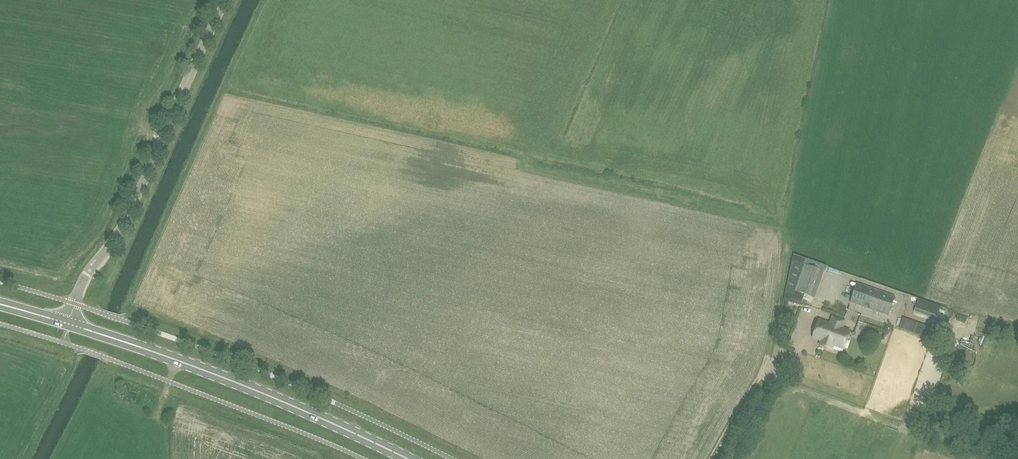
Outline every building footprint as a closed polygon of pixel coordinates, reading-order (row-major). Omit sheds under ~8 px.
[(800,305),(804,294),(815,298),(824,272),(792,260),(783,304),(786,306),(788,300),(800,305)] [(839,282),(847,285),(849,278),(841,276),(839,282)] [(851,302),(889,316),(895,297),(857,283),(851,302)] [(936,319),(939,311),(941,307),(919,299),(915,311),(936,319)] [(942,311),(949,314),(952,305),(946,302),(942,311)] [(966,320),(969,311),(960,307),(957,317),(966,320)] [(819,321),(813,337),(822,340),(820,345),(831,349),(833,344),(844,348),(850,331),(841,328),(844,321),(831,317),(829,324),(819,321)] [(937,330),(903,318),(899,329),(933,341),(937,330)] [(761,367),(772,370),(775,359),(764,356),(761,367)]
